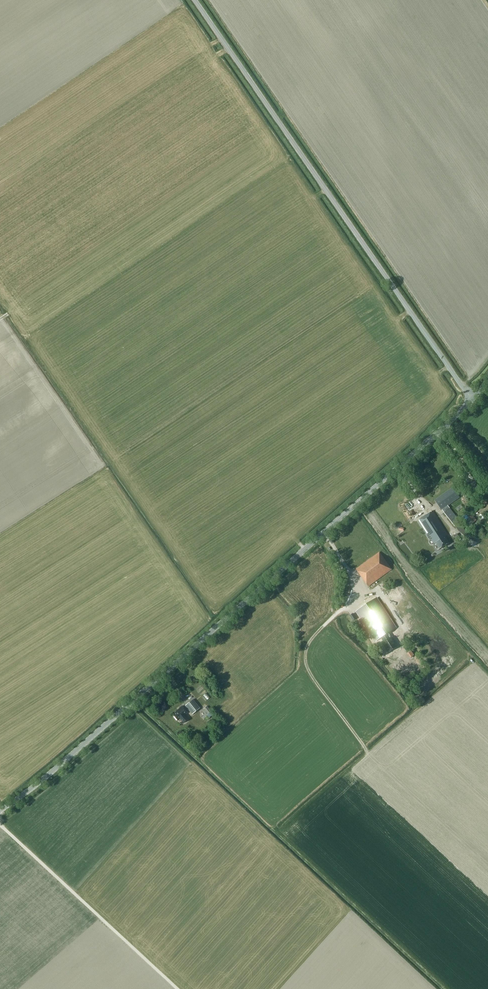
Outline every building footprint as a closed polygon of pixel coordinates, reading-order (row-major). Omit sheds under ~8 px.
[(480,486),(475,479),(468,484),(473,491),(480,486)] [(460,497),(453,487),(434,500),(441,510),(460,497)] [(484,498),(479,503),(483,507),(487,503),(484,498)] [(457,517),(449,508),(443,512),(455,526),(459,523),(455,518),(457,517)] [(448,535),(432,511),(417,521),(430,541),(431,540),(434,544),(435,544),(439,550),(449,543),(445,537),(448,535)] [(469,511),(462,516),(470,526),(469,526),(471,529),(473,527),(471,525),(477,520),(469,511)] [(392,570),(380,553),(356,569),(368,586),(392,570)] [(376,598),(356,611),(376,643),(377,642),(378,644),(381,642),(387,651),(395,646),(393,643),(394,642),(390,636),(398,631),(376,598)] [(188,710),(192,714),(200,708),(193,700),(185,706),(186,706),(184,708),(183,706),(175,712),(176,712),(173,715),(178,721),(180,719),(183,723),(188,720),(184,716),(188,713),(187,711),(188,710)] [(211,712),(207,706),(203,709),(208,715),(211,712)]
